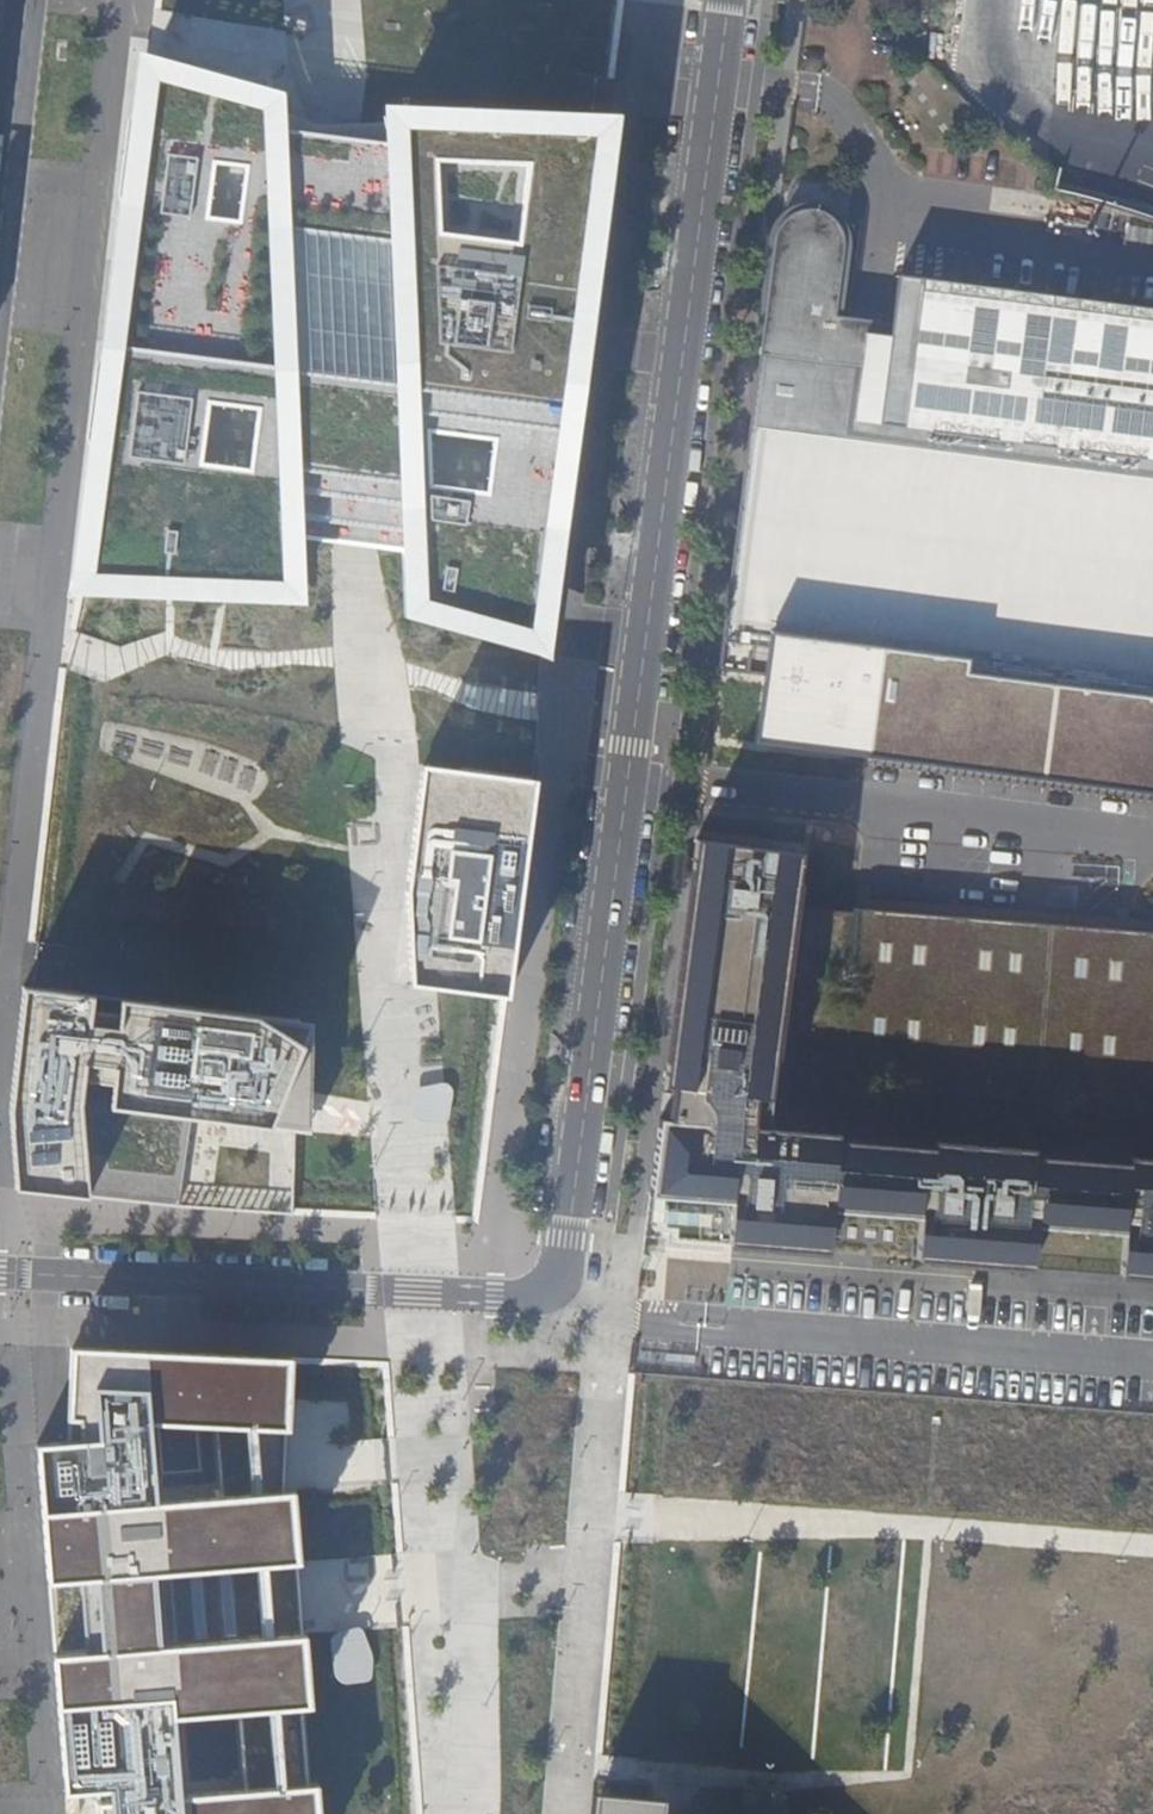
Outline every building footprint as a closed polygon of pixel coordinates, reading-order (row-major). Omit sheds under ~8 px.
[(269,105),(141,70),(93,488),(81,590),(201,593),(295,596),(291,520),(346,534),(429,555),(416,610),(541,644),(604,124),(389,118),(388,141),(340,138),(272,131),(269,105)] [(720,667),(771,674),(762,742),(1152,791),(1152,304),(896,270),(890,317),(834,310),(844,234),(843,228),(842,223),(839,217),(836,213),(832,208),(827,205),(822,202),(816,201),(809,201),(804,201),(799,203),(793,205),(789,208),(787,210),(784,213),(781,217),(778,225),(720,667)] [(508,996),(534,793),(422,779),(407,894),(408,984),(440,988),(494,995),(508,996)] [(698,839),(666,1089),(690,1092),(689,1096),(683,1096),(680,1117),(687,1118),(686,1123),(661,1120),(651,1198),(735,1204),(732,1246),(832,1254),(835,1212),(923,1218),(920,1260),(964,1263),(965,1245),(968,1245),(968,1250),(990,1252),(990,1246),(993,1247),(992,1265),(1036,1269),(1039,1227),(1127,1234),(1124,1275),(1152,1278),(1152,930),(1075,924),(1068,916),(1059,923),(1029,921),(1021,912),(1013,920),(983,917),(975,909),(966,916),(936,914),(928,905),(920,913),(854,908),(853,911),(797,906),(804,853),(698,839)] [(11,1110),(17,1192),(89,1197),(81,1105),(89,1044),(117,1047),(110,1108),(191,1117),(203,1118),(221,1121),(311,1133),(312,1085),(313,1035),(24,998),(11,1110)] [(418,1083),(417,1115),(451,1116),(452,1084),(418,1083)] [(666,1089),(661,1120),(686,1123),(687,1118),(680,1117),(683,1096),(689,1096),(690,1092),(666,1089)] [(162,1581),(294,1571),(289,1500),(281,1501),(287,1395),(289,1371),(75,1359),(70,1451),(39,1453),(64,1794),(95,1792),(97,1813),(312,1813),(310,1787),(301,1788),(296,1712),(304,1711),(299,1641),(167,1650),(165,1617),(162,1581)] [(335,1630),(337,1678),(371,1677),(369,1629),(335,1630)] [(594,1793),(593,1813),(669,1813),(670,1799),(594,1793)]
